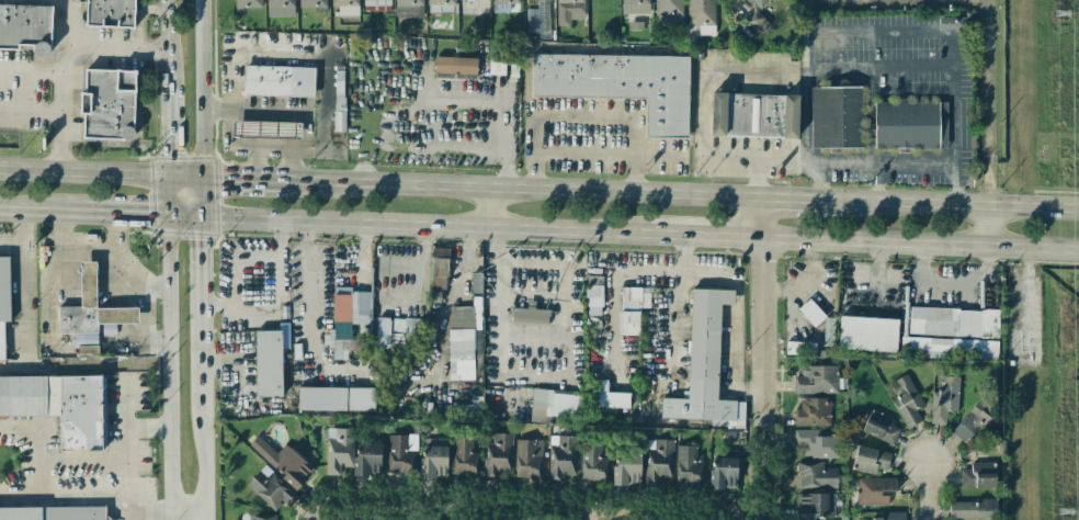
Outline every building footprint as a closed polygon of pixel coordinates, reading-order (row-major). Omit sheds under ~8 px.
[(85,26),(134,28),(134,0),(86,0),(85,26)] [(262,0),(235,0),(235,8),(262,7),(262,0)] [(332,6),(338,6),(338,15),(352,15),(352,16),(359,16),(359,0),(331,0),(332,6)] [(396,17),(423,17),(423,0),(396,0),(396,17)] [(557,26),(570,26),(570,20),(585,19),(584,0),(557,0),(557,26)] [(621,15),(649,15),(649,0),(621,0),(621,15)] [(655,15),(682,15),(682,0),(655,0),(655,15)] [(714,0),(687,0),(687,25),(700,25),(700,35),(715,35),(714,0)] [(755,6),(744,21),(761,33),(769,22),(758,13),(767,0),(746,0),(755,6)] [(0,4),(0,49),(20,49),(20,45),(34,45),(33,57),(50,57),(51,5),(0,4)] [(540,32),(553,32),(553,4),(539,4),(540,32)] [(535,9),(527,10),(528,30),(536,29),(535,9)] [(504,63),(505,47),(490,46),(489,62),(504,63)] [(690,56),(532,54),(531,96),(645,98),(644,137),(688,138),(690,56)] [(476,74),(477,58),(435,56),(435,72),(476,74)] [(314,67),(243,65),(243,95),(313,97),(314,67)] [(83,139),(133,140),(135,70),(85,69),(85,92),(80,92),(80,114),(84,114),(83,139)] [(811,87),(811,148),(862,148),(861,135),(871,135),(871,122),(861,122),(861,87),(811,87)] [(798,138),(799,95),(711,93),(710,135),(798,138)] [(345,131),(346,100),(335,100),(335,131),(345,131)] [(874,148),(939,148),(938,102),(874,102),(874,148)] [(233,137),(300,139),(301,123),(233,121),(233,137)] [(430,289),(447,289),(448,248),(431,248),(430,289)] [(4,360),(4,322),(10,322),(9,256),(0,257),(0,360),(4,360)] [(96,308),(96,262),(80,262),(80,306),(58,306),(58,334),(71,334),(71,346),(78,346),(78,356),(99,355),(99,335),(116,334),(116,323),(138,323),(138,308),(96,308)] [(586,315),(602,315),(603,276),(587,276),(586,315)] [(621,323),(640,323),(640,307),(650,308),(650,287),(621,287),(621,323)] [(370,290),(333,289),(333,334),(323,334),(323,346),(333,346),(333,360),(348,360),(348,350),(367,351),(367,339),(351,338),(351,324),(370,324),(370,290)] [(717,400),(720,304),(733,305),(734,290),(691,289),(688,399),(661,398),(661,418),(711,420),(711,427),(744,428),(745,401),(717,400)] [(825,317),(809,299),(798,308),(814,327),(825,317)] [(512,308),(511,323),(548,325),(549,311),(535,311),(535,301),(527,301),(527,309),(512,308)] [(449,380),(474,380),(474,329),(479,329),(479,306),(448,307),(449,380)] [(898,319),(839,316),(838,349),(896,352),(898,319)] [(255,331),(256,396),(282,395),(281,330),(255,331)] [(997,361),(998,340),(901,337),(901,359),(997,361)] [(786,354),(815,355),(816,342),(786,341),(786,354)] [(838,366),(800,365),(800,376),(794,376),(793,393),(837,394),(838,366)] [(892,382),(900,397),(892,402),(907,429),(922,421),(916,409),(923,405),(907,374),(892,382)] [(59,416),(59,450),(105,450),(105,376),(0,376),(0,416),(59,416)] [(959,376),(938,376),(937,392),(931,392),(931,423),(945,424),(945,411),(959,411),(959,376)] [(591,407),(629,408),(629,393),(607,392),(607,380),(592,379),(591,407)] [(298,410),(346,410),(346,388),(298,387),(298,410)] [(347,410),(374,411),(375,388),(348,387),(347,410)] [(531,408),(546,409),(546,416),(576,418),(577,410),(585,410),(586,394),(532,391),(531,408)] [(830,398),(801,398),(801,408),(795,408),(795,425),(830,426),(830,398)] [(967,445),(992,411),(977,400),(951,433),(967,445)] [(443,417),(481,417),(481,404),(443,404),(443,417)] [(890,425),(893,418),(871,409),(861,432),(893,445),(899,429),(890,425)] [(326,474),(340,474),(341,466),(351,466),(352,429),(327,428),(326,474)] [(820,429),(794,430),(794,446),(803,446),(803,458),(839,458),(839,436),(820,436),(820,429)] [(512,434),(494,433),(493,443),(485,443),(484,481),(499,481),(499,472),(512,472),(512,434)] [(314,471),(292,447),(281,458),(259,434),(251,442),(294,489),(314,471)] [(389,434),(388,473),(414,474),(416,435),(389,434)] [(576,475),(577,436),(558,435),(558,446),(549,446),(548,482),(562,483),(562,474),(576,475)] [(475,452),(475,437),(454,436),(453,475),(478,476),(479,452),(475,452)] [(420,478),(447,478),(448,439),(421,438),(420,478)] [(543,440),(517,439),(515,479),(541,480),(543,440)] [(673,440),(646,439),(645,484),(659,484),(659,478),(672,478),(673,440)] [(608,457),(602,457),(603,442),(582,442),(581,480),(607,481),(608,457)] [(355,474),(380,475),(381,444),(356,443),(355,474)] [(702,461),(696,461),(696,446),(677,446),(676,482),(701,482),(702,461)] [(876,473),(876,468),(888,470),(891,451),(856,446),(853,470),(876,473)] [(640,454),(613,455),(614,485),(640,484),(640,454)] [(738,458),(711,457),(710,488),(737,489),(738,458)] [(837,488),(837,468),(823,468),(823,461),(797,461),(798,489),(837,488)] [(960,487),(995,488),(995,463),(971,462),(971,470),(960,470),(960,487)] [(288,506),(297,496),(265,466),(247,485),(274,510),(282,501),(288,506)] [(896,493),(896,478),(856,478),(857,504),(889,504),(889,493),(896,493)] [(795,519),(835,519),(836,494),(799,493),(799,505),(796,505),(795,519)] [(991,519),(991,512),(996,511),(996,500),(949,500),(950,519),(985,519),(991,519)] [(105,506),(0,508),(0,519),(105,519),(105,506)] [(874,519),(906,519),(905,511),(874,512),(874,519)]
